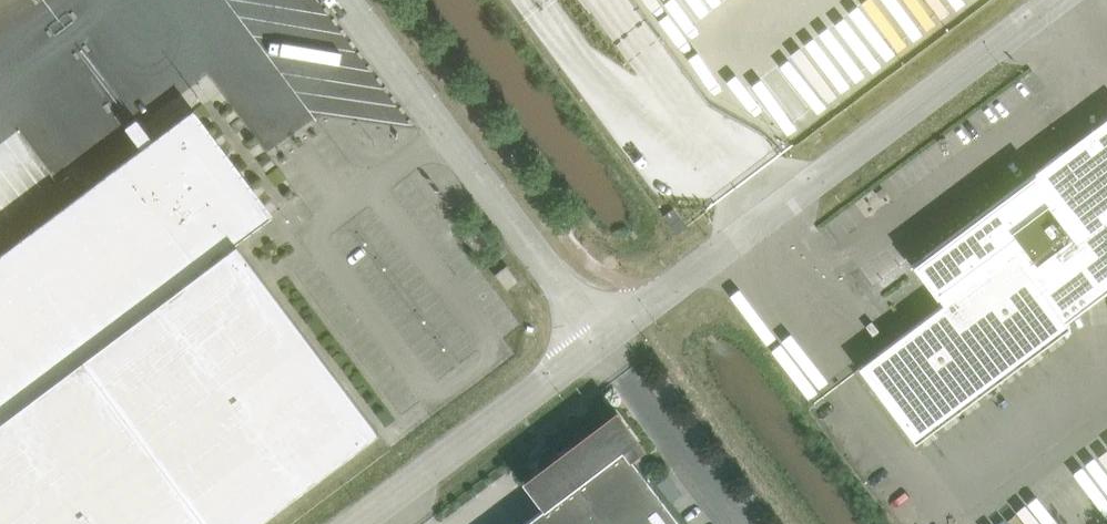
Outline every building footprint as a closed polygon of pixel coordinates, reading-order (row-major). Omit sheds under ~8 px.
[(0,255),(0,523),(256,523),(379,431),(236,242),(266,221),(264,219),(262,221),(185,118),(187,116),(186,115),(153,139),(137,118),(126,126),(142,148),(0,255)] [(1092,129),(1063,151),(910,265),(911,266),(913,264),(938,297),(939,296),(944,303),(859,367),(916,443),(1071,326),(1066,321),(1106,291),(1106,118),(1092,129)] [(674,207),(664,215),(677,234),(681,231),(687,226),(674,207)] [(498,270),(509,284),(520,276),(509,262),(498,270)] [(618,419),(592,436),(589,432),(590,431),(589,430),(573,442),(574,443),(575,443),(577,446),(526,481),(524,479),(523,480),(540,503),(541,503),(544,508),(523,523),(684,523),(634,456),(640,453),(618,416),(617,417),(618,419)]
